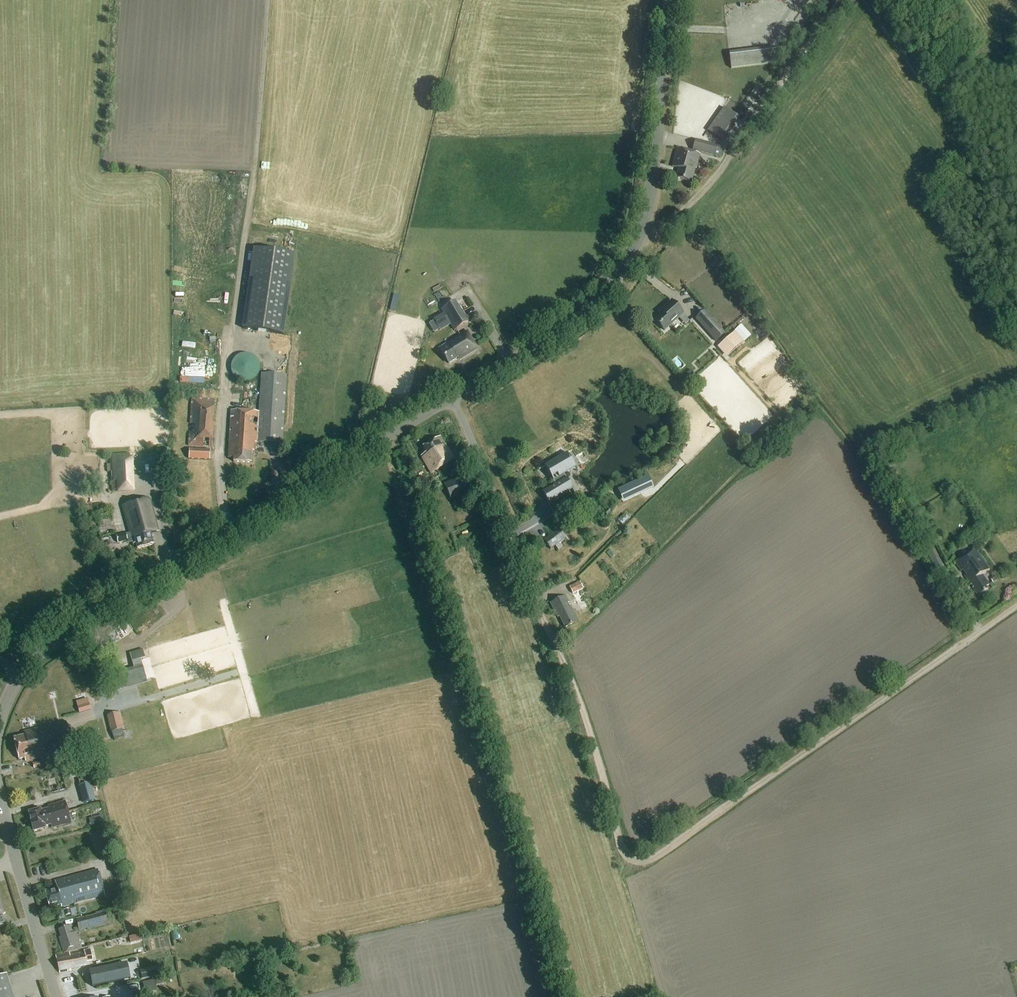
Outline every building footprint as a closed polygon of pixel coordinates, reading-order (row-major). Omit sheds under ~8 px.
[(782,48),(734,51),(735,66),(783,63),(782,48)] [(728,105),(741,114),(746,107),(733,98),(728,105)] [(723,110),(708,131),(721,141),(736,119),(723,110)] [(721,159),(724,148),(696,140),(693,150),(721,159)] [(680,169),(677,179),(692,183),(696,169),(697,169),(701,155),(678,149),(673,167),(680,169)] [(685,224),(695,217),(691,212),(682,219),(685,224)] [(296,255),(254,249),(242,328),(284,335),(296,255)] [(455,302),(441,311),(454,331),(468,323),(455,302)] [(665,332),(684,315),(672,302),(660,312),(662,314),(655,320),(665,332)] [(716,343),(725,335),(705,312),(696,320),(716,343)] [(462,360),(477,351),(466,333),(439,349),(448,365),(460,358),(462,360)] [(732,335),(720,346),(729,357),(741,346),(732,335)] [(260,367),(257,360),(251,355),(244,354),(237,356),(232,362),(231,369),(233,376),(239,381),(247,383),(254,380),(259,374),(260,367)] [(691,370),(682,378),(687,384),(696,376),(691,370)] [(262,373),(261,386),(259,414),(231,412),(228,459),(234,460),(234,464),(251,465),(252,454),(254,454),(254,445),(257,445),(257,442),(283,444),(287,375),(262,373)] [(191,398),(188,447),(212,448),(215,400),(191,398)] [(454,462),(449,454),(440,438),(422,448),(426,454),(421,457),(431,475),(454,462)] [(210,450),(190,449),(189,460),(210,460),(210,450)] [(110,455),(112,492),(118,492),(118,494),(134,492),(133,459),(130,460),(129,454),(110,455)] [(545,468),(556,487),(543,494),(549,506),(573,491),(564,477),(576,470),(567,455),(545,468)] [(451,500),(471,491),(464,476),(444,485),(451,500)] [(646,492),(653,488),(648,476),(641,480),(646,492)] [(420,495),(423,501),(429,499),(427,493),(420,495)] [(460,499),(464,509),(470,507),(466,497),(460,499)] [(118,543),(121,542),(128,540),(129,543),(131,543),(132,547),(135,546),(136,551),(153,547),(150,535),(158,533),(150,501),(122,507),(129,534),(126,535),(126,533),(116,536),(118,543)] [(431,505),(426,508),(430,514),(435,511),(431,505)] [(544,540),(551,550),(566,539),(559,529),(544,540)] [(987,587),(990,585),(984,575),(991,570),(977,550),(957,564),(980,597),(989,590),(987,587)] [(952,582),(943,565),(935,569),(944,586),(952,582)] [(579,605),(590,599),(580,582),(569,588),(579,605)] [(565,627),(578,621),(566,595),(551,602),(558,616),(559,615),(565,627)] [(133,668),(115,674),(108,676),(112,690),(119,688),(137,682),(133,668)] [(89,705),(78,708),(80,714),(91,710),(89,705)] [(120,714),(107,716),(110,733),(123,731),(120,714)] [(25,762),(73,751),(67,724),(25,733),(26,736),(14,739),(19,760),(24,759),(25,762)] [(92,786),(79,790),(83,805),(96,801),(92,786)] [(32,822),(31,823),(68,813),(65,802),(49,806),(50,809),(42,811),(41,809),(29,813),(32,822)] [(68,813),(31,823),(30,825),(31,830),(34,831),(34,832),(46,828),(46,827),(52,825),(53,828),(71,823),(68,813)] [(105,814),(92,817),(94,825),(106,822),(105,814)] [(100,871),(56,882),(58,889),(47,892),(51,908),(62,905),(63,907),(106,896),(100,871)] [(76,919),(79,932),(103,926),(108,924),(105,913),(102,914),(102,911),(95,913),(96,916),(81,919),(81,918),(76,919)] [(63,953),(80,948),(77,938),(75,938),(72,927),(59,931),(61,937),(58,938),(63,953)] [(141,935),(129,938),(131,945),(142,942),(141,935)] [(87,962),(93,961),(91,951),(85,952),(84,954),(70,956),(70,954),(56,956),(60,974),(68,972),(68,970),(87,965),(87,962)] [(90,973),(93,987),(130,979),(127,965),(90,973)] [(141,973),(142,979),(162,975),(161,969),(141,973)] [(7,975),(0,978),(0,996),(14,996),(7,975)] [(155,980),(157,986),(164,985),(163,978),(155,980)] [(157,992),(155,981),(143,983),(145,994),(157,992)]
